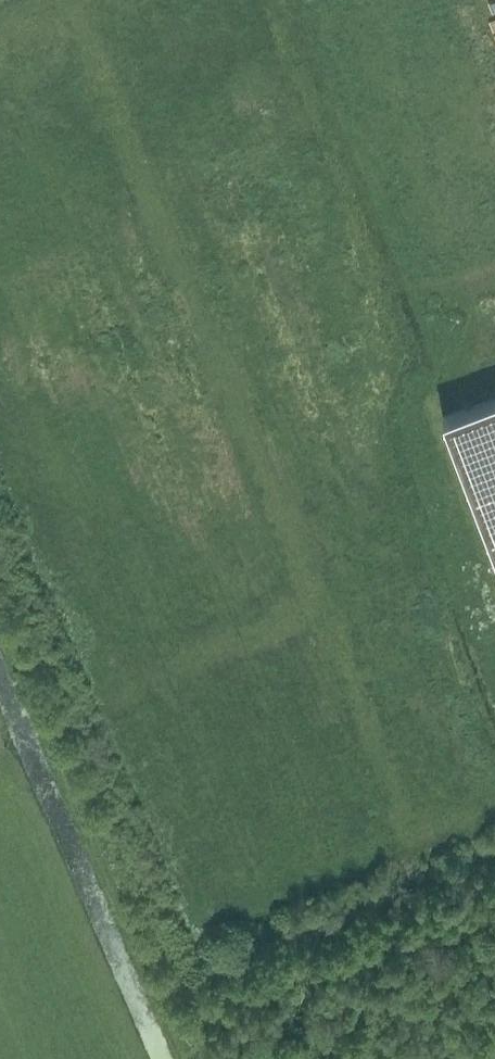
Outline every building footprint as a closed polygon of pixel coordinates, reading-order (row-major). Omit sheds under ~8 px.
[(443,416),(494,552),(494,397),(443,416)]
